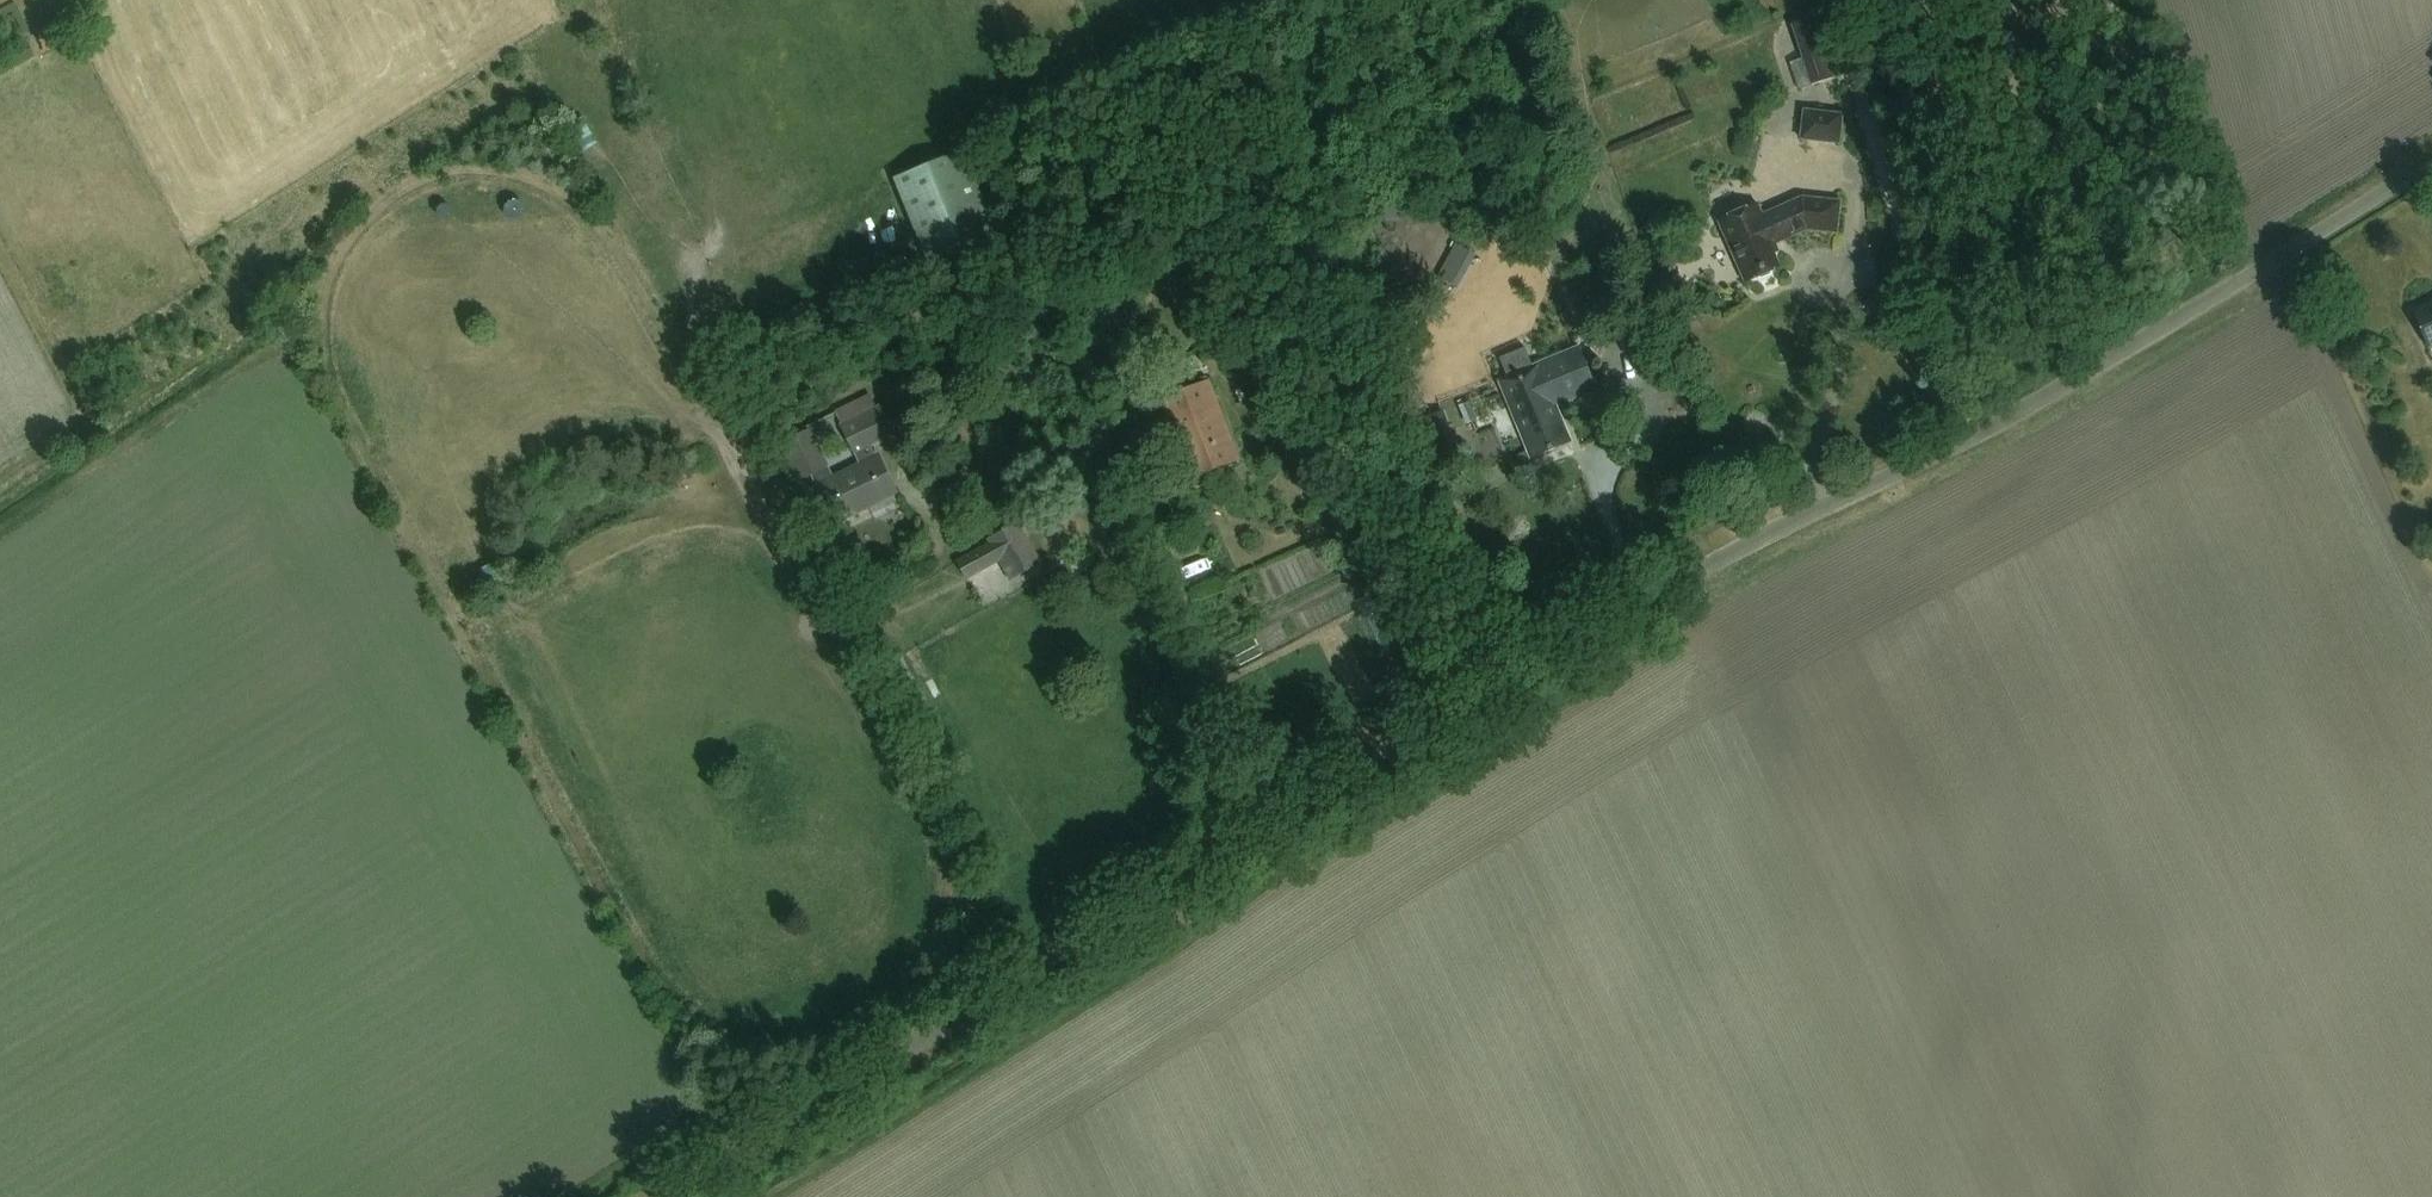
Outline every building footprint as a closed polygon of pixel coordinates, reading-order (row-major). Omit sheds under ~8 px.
[(1833,79),(1813,19),(1791,27),(1802,60),(1789,65),(1798,92),(1833,79)] [(1842,146),(1845,115),(1804,110),(1801,141),(1842,146)] [(581,151),(598,141),(582,115),(565,125),(581,151)] [(999,240),(964,153),(895,180),(930,267),(999,240)] [(1757,205),(1718,223),(1745,284),(1757,278),(1761,280),(1770,276),(1771,272),(1780,268),(1775,245),(1806,231),(1836,234),(1840,203),(1802,198),(1762,216),(1757,205)] [(1445,269),(1439,281),(1454,287),(1460,275),(1445,269)] [(2412,314),(2428,348),(2431,346),(2431,305),(2412,314)] [(1532,367),(1533,368),(1498,383),(1530,460),(1571,443),(1556,408),(1595,391),(1578,348),(1532,367)] [(1207,384),(1163,401),(1194,478),(1238,461),(1207,384)] [(811,431),(780,446),(799,485),(814,478),(818,486),(815,488),(833,525),(894,495),(876,457),(873,458),(869,449),(892,438),(878,408),(875,409),(869,397),(835,414),(861,467),(833,480),(827,469),(828,468),(811,431)] [(1474,433),(1488,471),(1510,463),(1495,425),(1474,433)] [(990,546),(957,563),(966,581),(1001,563),(1011,582),(1042,566),(1020,524),(988,541),(990,546)]
